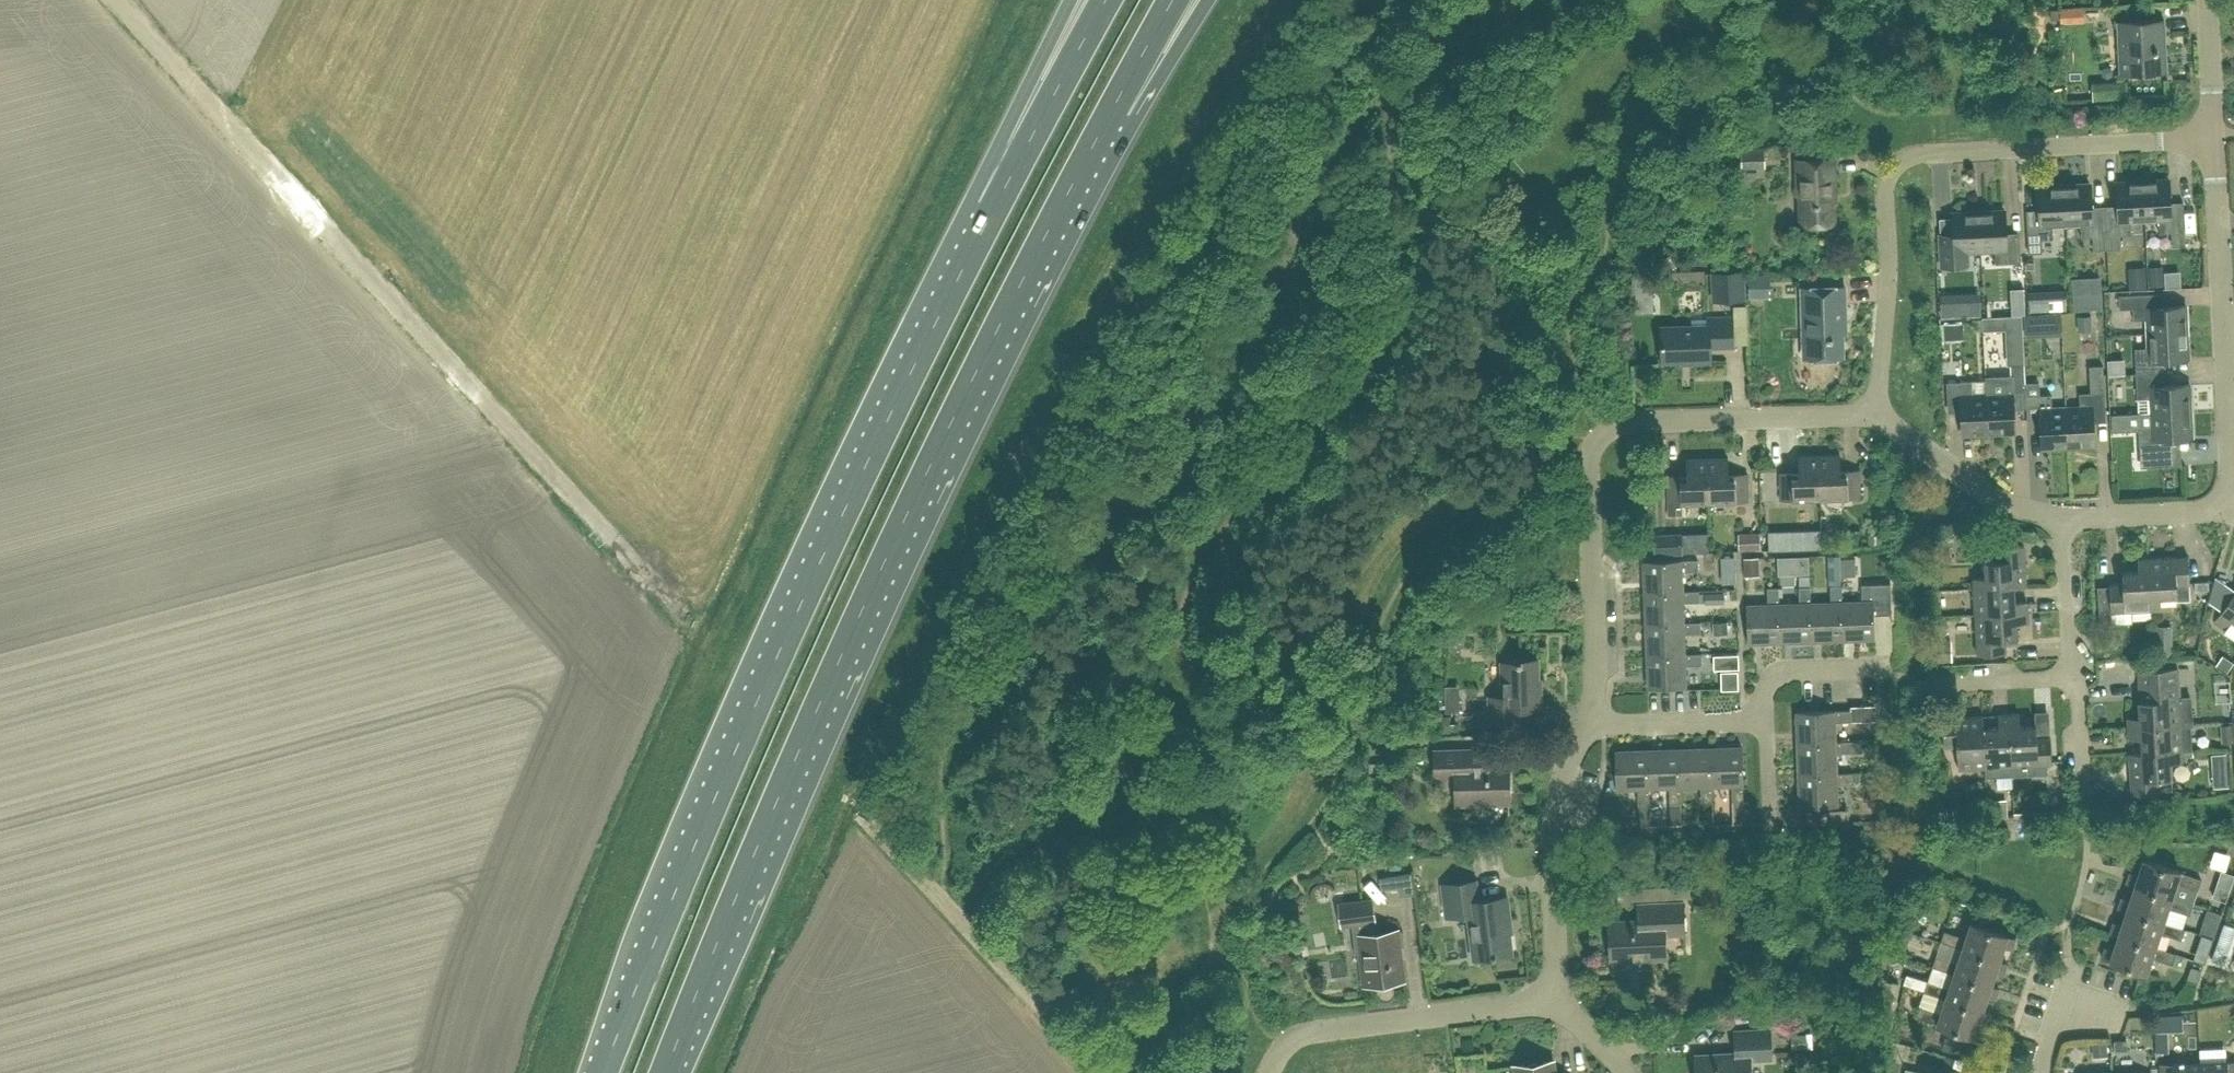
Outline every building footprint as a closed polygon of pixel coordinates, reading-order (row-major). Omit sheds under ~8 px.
[(2064,9),(2065,27),(2090,26),(2089,8),(2064,9)] [(2167,73),(2165,19),(2118,21),(2121,75),(2167,73)] [(1765,167),(1765,147),(1741,148),(1742,168),(1765,167)] [(1836,193),(1835,158),(1795,159),(1797,194),(1799,194),(1800,225),(1836,224),(1834,193),(1836,193)] [(2169,179),(2144,180),(2146,220),(2159,220),(2160,233),(2171,232),(2172,246),(2186,245),(2183,201),(2170,202),(2169,179)] [(2146,220),(2144,180),(2117,182),(2118,205),(2106,205),(2108,249),(2121,248),(2120,235),(2132,234),(2131,221),(2146,220)] [(2064,185),(2067,224),(2080,223),(2081,237),(2093,236),(2094,250),(2108,249),(2106,205),(2092,206),(2090,183),(2064,185)] [(2053,225),(2067,224),(2064,185),(2038,186),(2039,209),(2026,209),(2029,253),(2043,252),(2042,239),(2053,238),(2053,225)] [(2006,210),(1980,211),(1982,251),(1995,250),(1996,264),(2021,263),(2019,237),(2007,238),(2006,210)] [(1968,252),(1982,251),(1980,211),(1953,213),(1954,241),(1943,241),(1944,266),(1969,265),(1968,252)] [(1724,299),(1744,298),(1743,272),(1723,273),(1724,299)] [(1770,297),(1770,274),(1749,275),(1749,297),(1770,297)] [(1648,277),(1635,278),(1636,311),(1652,310),(1652,293),(1649,293),(1648,277)] [(2078,310),(2106,308),(2104,279),(2076,281),(2078,310)] [(1847,323),(1846,287),(1801,288),(1802,312),(1807,312),(1808,356),(1844,356),(1843,323),(1847,323)] [(2147,334),(2187,332),(2186,305),(2163,306),(2162,293),(2119,295),(2119,309),(2132,308),(2132,319),(2146,318),(2147,334)] [(1967,299),(1947,300),(1948,317),(1969,316),(1967,299)] [(1748,343),(1747,309),(1733,309),(1734,343),(1748,343)] [(2040,316),(2024,317),(2025,332),(2040,331),(2040,316)] [(1733,345),(1732,318),(1709,318),(1709,325),(1662,326),(1663,359),(1691,359),(1691,361),(1712,361),(1712,346),(1733,345)] [(2187,332),(2147,334),(2147,346),(2134,347),(2134,360),(2135,360),(2136,374),(2166,372),(2165,359),(2188,358),(2187,332)] [(1986,376),(1987,394),(1989,433),(2016,432),(2014,409),(2027,408),(2026,384),(2024,341),(2009,341),(2011,375),(1986,376)] [(2080,408),(2067,409),(2069,447),(2095,446),(2094,422),(2106,422),(2103,365),(2089,365),(2090,393),(2079,394),(2080,408)] [(2150,398),(2150,413),(2191,411),(2190,384),(2166,385),(2166,372),(2136,374),(2136,386),(2136,398),(2150,398)] [(1989,433),(1987,394),(1973,394),(1972,381),(1947,382),(1948,409),(1962,408),(1963,434),(1989,433)] [(2043,448),(2069,447),(2067,409),(2053,409),(2052,395),(2039,396),(2039,383),(2026,384),(2027,408),(2028,422),(2041,421),(2043,448)] [(2192,436),(2191,411),(2150,413),(2151,426),(2138,427),(2138,439),(2139,439),(2140,452),(2170,450),(2169,437),(2192,436)] [(1841,453),(1820,454),(1821,499),(1861,497),(1860,470),(1842,470),(1841,453)] [(1782,500),(1821,499),(1820,454),(1798,454),(1799,471),(1781,472),(1782,500)] [(1729,456),(1708,457),(1709,502),(1750,500),(1748,473),(1730,474),(1729,456)] [(1683,514),(1683,503),(1709,502),(1708,457),(1687,458),(1687,474),(1668,475),(1669,504),(1670,514),(1683,514)] [(1765,531),(1765,550),(1785,549),(1785,531),(1765,531)] [(1761,550),(1760,532),(1738,533),(1739,551),(1761,550)] [(1685,535),(1659,535),(1659,553),(1686,552),(1685,535)] [(1976,587),(2027,585),(2025,545),(1998,546),(1999,559),(1988,560),(1989,576),(1975,577),(1976,587)] [(2150,556),(2153,609),(2164,608),(2164,597),(2180,596),(2180,601),(2192,600),(2190,554),(2150,556)] [(1762,555),(1744,555),(1744,577),(1762,577),(1762,555)] [(2114,611),(2153,609),(2150,556),(2140,557),(2140,570),(2125,571),(2126,582),(2112,583),(2113,585),(2101,586),(2103,624),(2115,623),(2114,611)] [(1683,590),(1683,571),(1700,571),(1699,558),(1645,560),(1646,592),(1683,590)] [(2215,578),(2208,603),(2223,612),(2216,622),(2227,629),(2225,632),(2233,639),(2233,591),(2215,578)] [(1843,600),(1844,638),(1876,637),(1875,613),(1893,613),(1892,583),(1863,584),(1863,599),(1843,600)] [(1812,639),(1844,638),(1843,600),(1843,584),(1832,584),(1833,600),(1812,601),(1811,601),(1812,639)] [(1811,601),(1812,601),(1812,585),(1799,586),(1800,602),(1781,602),(1779,602),(1780,641),(1812,639),(1811,601)] [(1976,587),(1977,613),(2029,611),(2029,600),(2017,601),(2016,586),(2027,586),(2027,585),(1976,587)] [(1779,602),(1781,602),(1780,586),(1769,586),(1769,602),(1747,603),(1748,642),(1780,641),(1779,602)] [(1683,590),(1646,592),(1647,623),(1685,622),(1685,621),(1684,601),(1701,601),(1701,590),(1683,590)] [(2030,621),(2029,611),(1977,613),(1979,654),(2008,653),(2007,639),(2019,638),(2018,622),(2030,621)] [(1685,622),(1647,623),(1648,655),(1686,654),(1686,653),(1686,633),(1702,633),(1701,621),(1685,621),(1685,622)] [(1703,653),(1686,653),(1686,654),(1648,655),(1649,687),(1688,686),(1687,665),(1703,664),(1703,653)] [(1715,655),(1715,668),(1740,667),(1740,654),(1715,655)] [(1538,691),(1537,658),(1518,659),(1518,662),(1502,662),(1503,696),(1491,696),(1491,723),(1520,722),(1519,708),(1542,708),(1541,690),(1538,691)] [(2129,716),(2130,727),(2191,724),(2193,724),(2191,696),(2182,696),(2180,667),(2142,669),(2144,699),(2142,699),(2143,715),(2129,716)] [(1739,671),(1722,671),(1722,690),(1739,690),(1739,671)] [(1454,712),(1454,684),(1444,684),(1444,712),(1454,712)] [(1798,711),(1799,742),(1838,741),(1838,740),(1837,722),(1875,720),(1874,707),(1853,707),(1853,710),(1837,710),(1837,709),(1798,711)] [(1987,775),(2013,774),(2011,713),(2010,713),(2011,725),(2000,725),(2000,714),(1984,715),(1987,775)] [(2011,713),(2013,774),(2048,773),(2047,765),(2052,764),(2051,736),(2039,737),(2038,724),(2022,725),(2022,713),(2011,713)] [(1986,775),(1987,775),(1984,715),(1945,716),(1946,745),(1960,745),(1961,768),(1986,767),(1986,775)] [(2130,727),(2131,737),(2144,737),(2145,752),(2184,750),(2193,750),(2191,724),(2130,727)] [(1838,741),(1799,742),(1800,774),(1839,773),(1839,772),(1839,752),(1861,751),(1861,739),(1838,740),(1838,741)] [(1744,745),(1712,746),(1714,784),(1715,783),(1734,783),(1734,800),(1745,799),(1744,745)] [(1714,784),(1712,746),(1681,747),(1682,785),(1683,785),(1703,785),(1703,801),(1715,801),(1715,783),(1714,784)] [(1681,747),(1649,748),(1650,786),(1651,786),(1671,786),(1671,802),(1683,802),(1683,785),(1682,785),(1681,747)] [(1650,786),(1649,748),(1617,749),(1618,787),(1640,787),(1640,803),(1652,803),(1651,786),(1650,786)] [(1469,764),(1468,749),(1436,750),(1437,779),(1457,778),(1458,804),(1510,802),(1509,762),(1469,764)] [(2184,750),(2145,752),(2131,753),(2133,794),(2163,792),(2162,780),(2173,779),(2172,761),(2185,761),(2184,750)] [(1839,773),(1800,774),(1801,806),(1840,804),(1840,784),(1855,784),(1854,771),(1839,772),(1839,773)] [(2127,882),(2135,885),(2173,897),(2177,885),(2198,891),(2201,880),(2199,880),(2202,872),(2186,867),(2184,874),(2181,874),(2182,872),(2143,859),(2138,875),(2130,872),(2127,882)] [(1414,894),(1411,873),(1380,877),(1381,889),(1398,887),(1400,895),(1414,894)] [(1479,900),(1476,881),(1444,885),(1448,916),(1469,914),(1475,958),(1512,953),(1507,919),(1510,919),(1507,897),(1479,900)] [(2172,898),(2173,897),(2135,885),(2130,900),(2122,897),(2119,908),(2127,910),(2165,922),(2169,909),(2189,916),(2193,905),(2172,898)] [(1375,921),(1372,901),(1339,906),(1342,925),(1361,923),(1362,935),(1359,936),(1365,985),(1404,979),(1398,931),(1375,934),(1373,921),(1375,921)] [(1685,933),(1683,901),(1645,903),(1646,920),(1613,921),(1615,959),(1664,957),(1663,934),(1685,933)] [(2119,935),(2118,936),(2156,948),(2161,934),(2181,940),(2194,944),(2197,936),(2184,932),(2184,930),(2164,923),(2165,922),(2127,910),(2122,925),(2114,922),(2111,932),(2119,935)] [(1962,948),(2006,962),(2007,961),(2000,959),(2005,945),(2011,947),(2014,937),(1970,922),(1965,937),(1945,930),(1941,940),(1962,947),(1962,948)] [(2177,954),(2156,948),(2118,936),(2114,949),(2106,947),(2103,958),(2110,960),(2110,961),(2148,973),(2153,959),(2173,965),(2177,954)] [(1953,973),(1998,988),(1999,986),(1992,984),(1996,970),(2003,972),(2006,962),(1962,948),(1957,962),(1936,955),(1933,966),(1953,972),(1953,973)] [(1995,996),(1998,988),(1953,973),(1948,987),(1928,980),(1924,991),(1945,998),(1990,1013),(1990,1011),(1983,1009),(1988,994),(1995,996)] [(1913,975),(1909,986),(1924,991),(1928,980),(1913,975)] [(1945,998),(1940,1012),(1919,1005),(1916,1015),(1937,1022),(1937,1023),(1974,1036),(1979,1019),(1987,1022),(1990,1013),(1945,998)] [(1771,1029),(1735,1030),(1737,1053),(1698,1055),(1699,1072),(1751,1072),(1750,1058),(1772,1057),(1771,1029)] [(1554,1060),(1515,1065),(1517,1072),(1555,1072),(1554,1060)] [(2201,1061),(2201,1072),(2233,1072),(2233,1060),(2201,1061)] [(2201,1061),(2161,1063),(2162,1072),(2201,1072),(2201,1061)]
